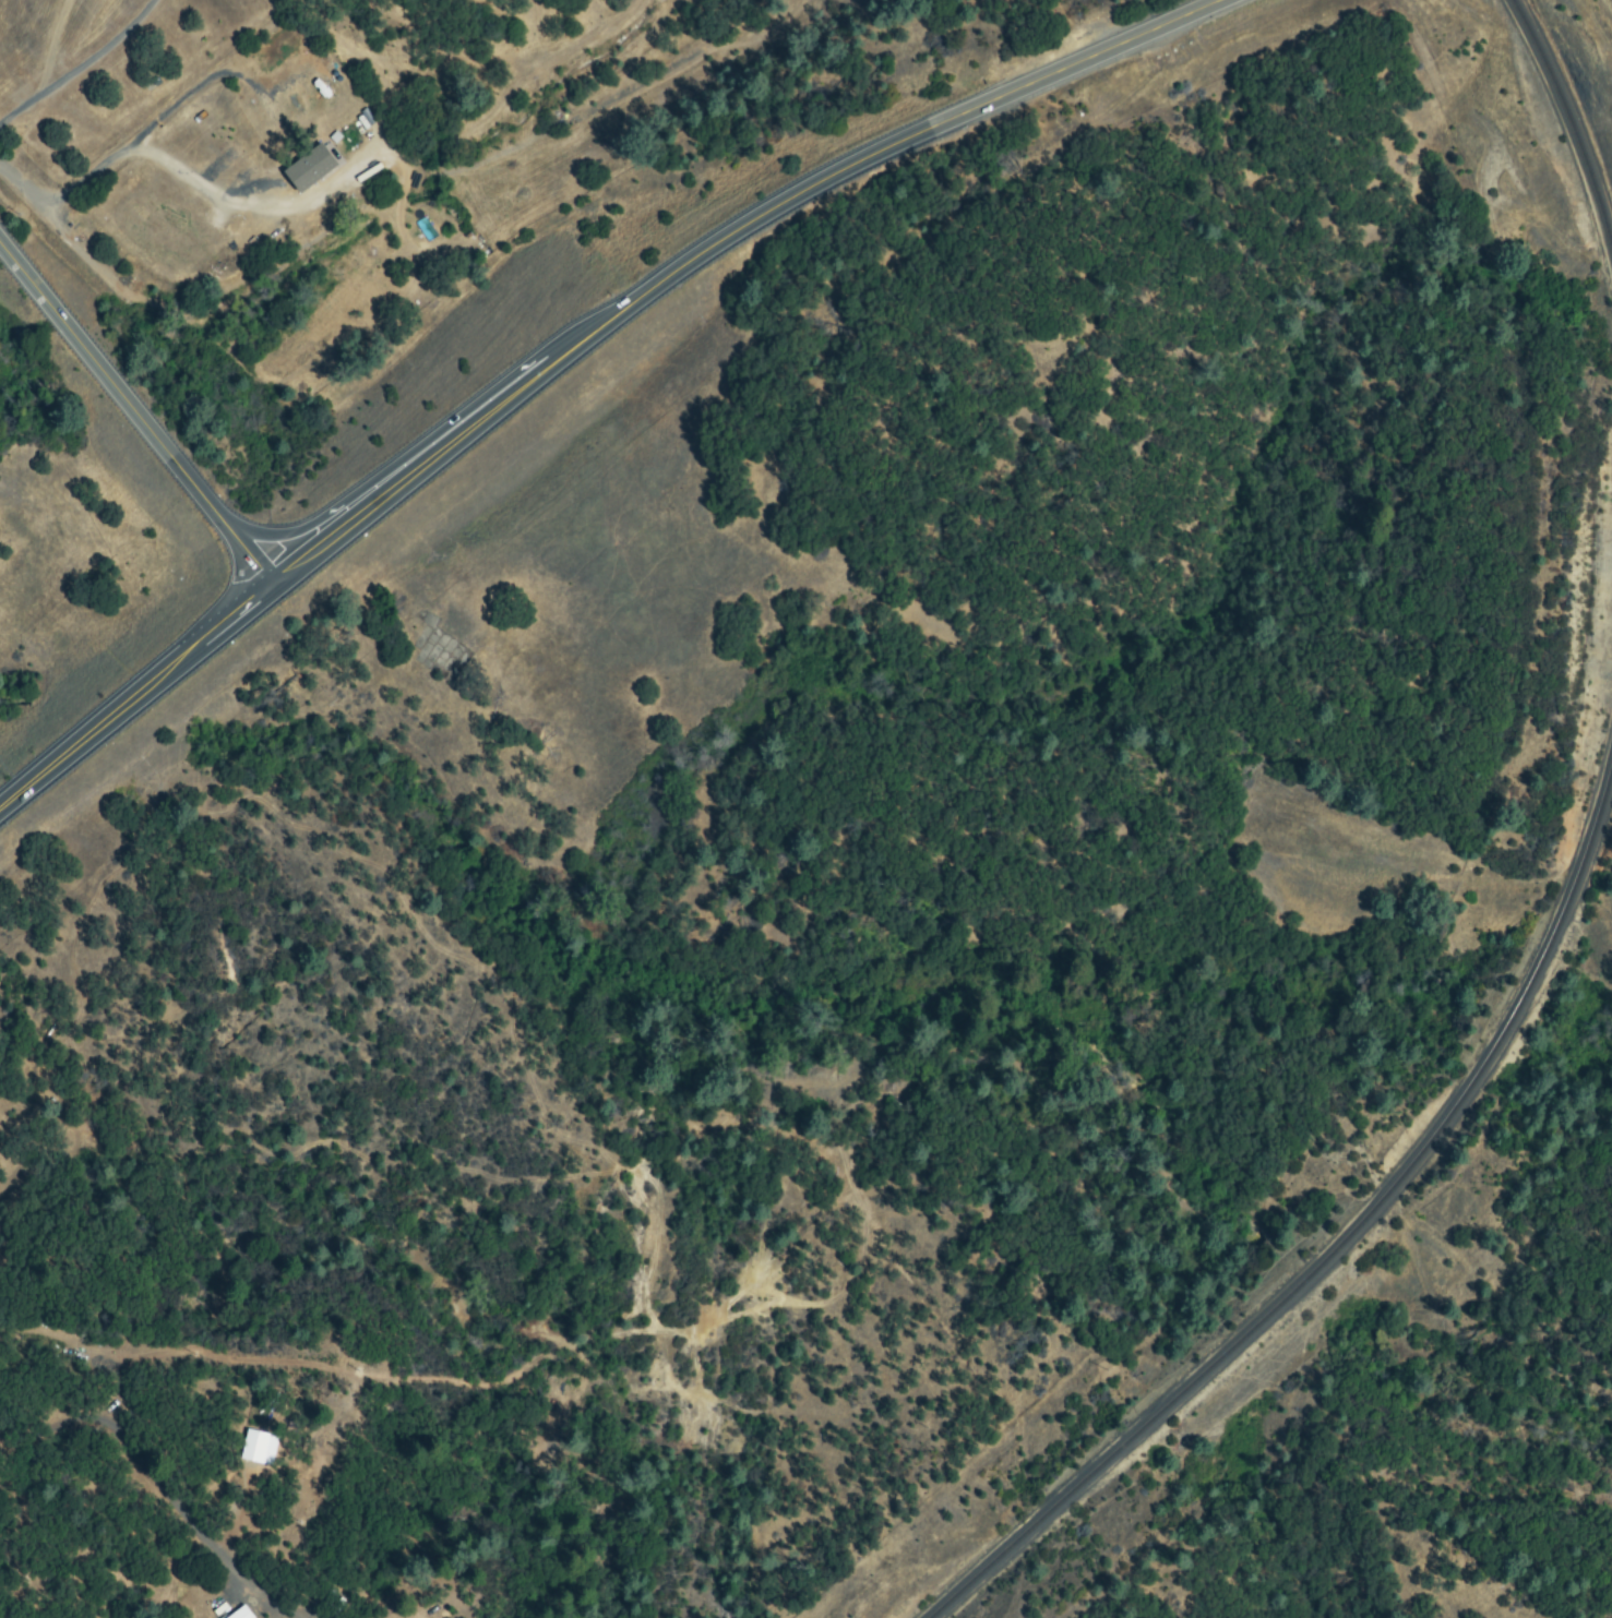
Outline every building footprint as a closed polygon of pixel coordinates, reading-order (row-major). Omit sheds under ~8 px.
[(281,174),(298,196),(336,166),(319,144),(281,174)] [(243,1607),(228,1617),(251,1617),(243,1607)]
